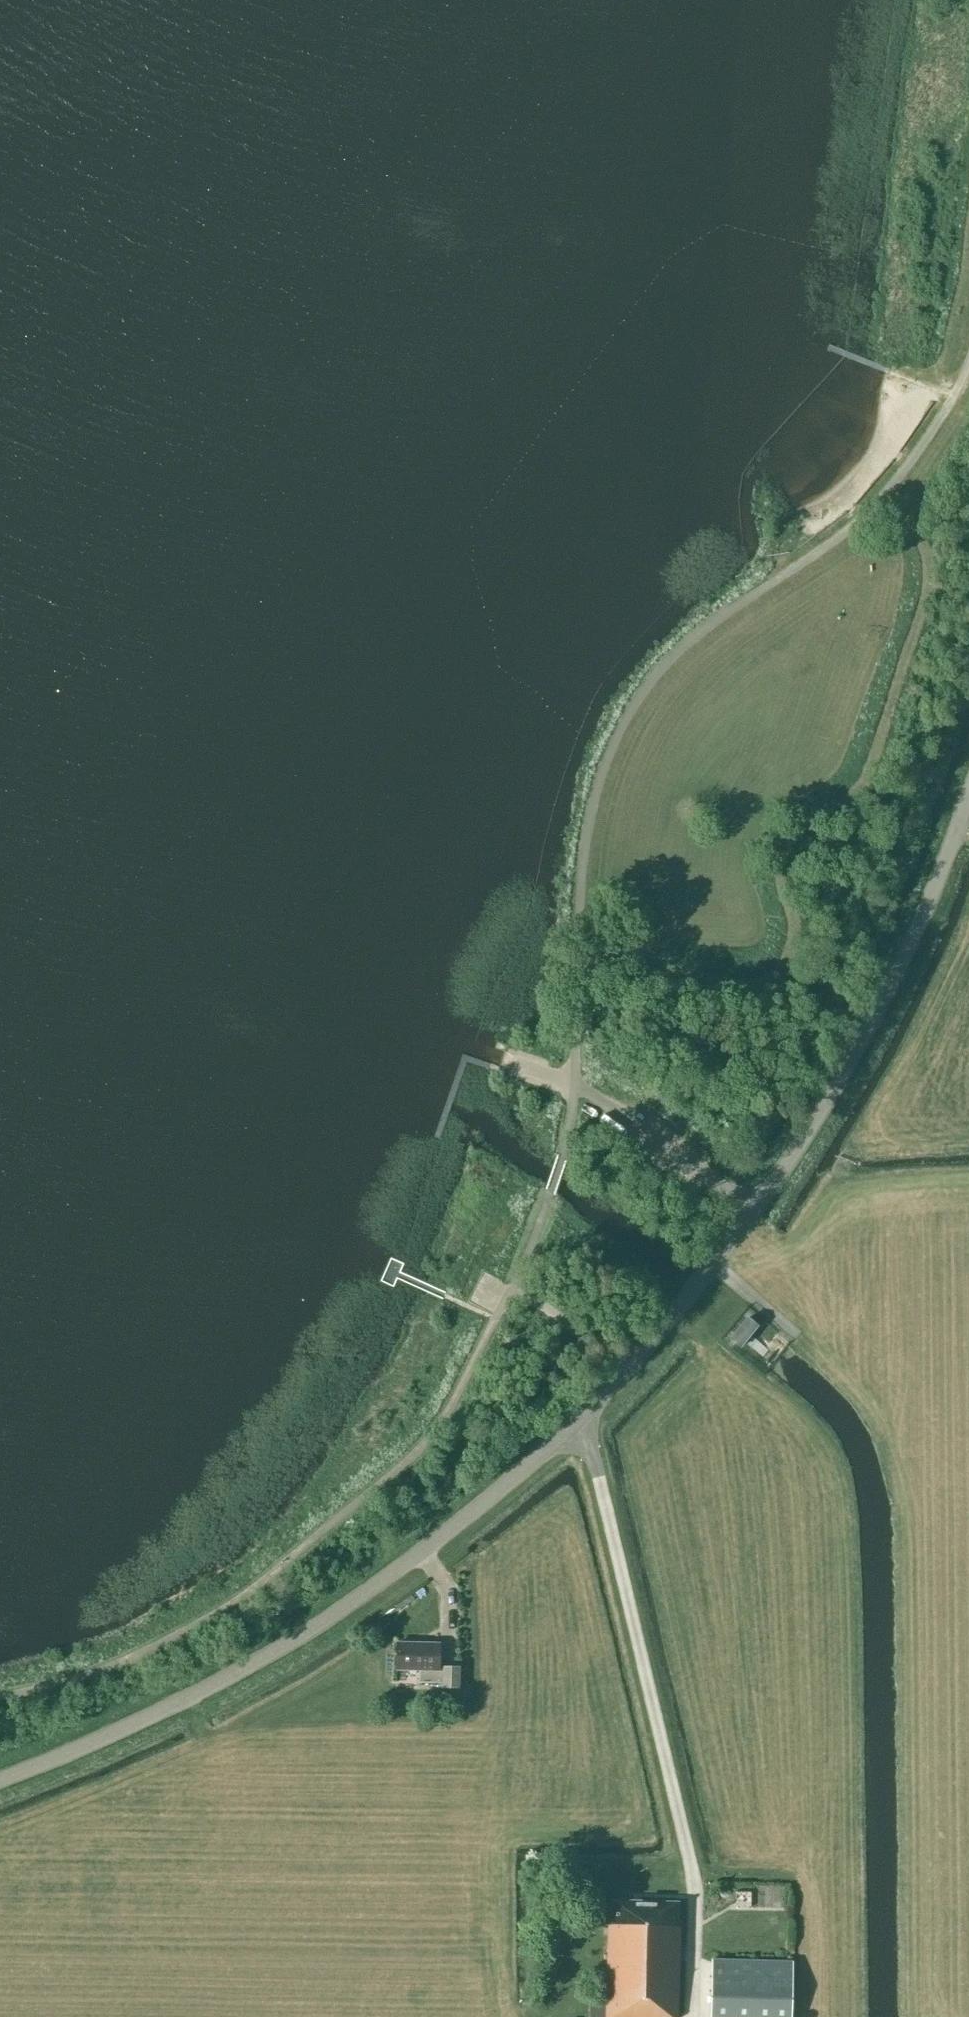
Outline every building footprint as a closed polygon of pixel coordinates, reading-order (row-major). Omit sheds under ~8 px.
[(730,1339),(740,1347),(757,1326),(747,1318),(730,1339)] [(442,1687),(458,1687),(459,1667),(443,1667),(443,1670),(439,1670),(439,1644),(397,1643),(396,1669),(420,1670),(420,1682),(442,1682),(442,1687)] [(680,1920),(677,1920),(677,1903),(613,1901),(612,1919),(609,1919),(606,2000),(590,1999),(590,2016),(677,2016),(680,1920)] [(709,2016),(791,2016),(792,1962),(711,1960),(709,2016)]
